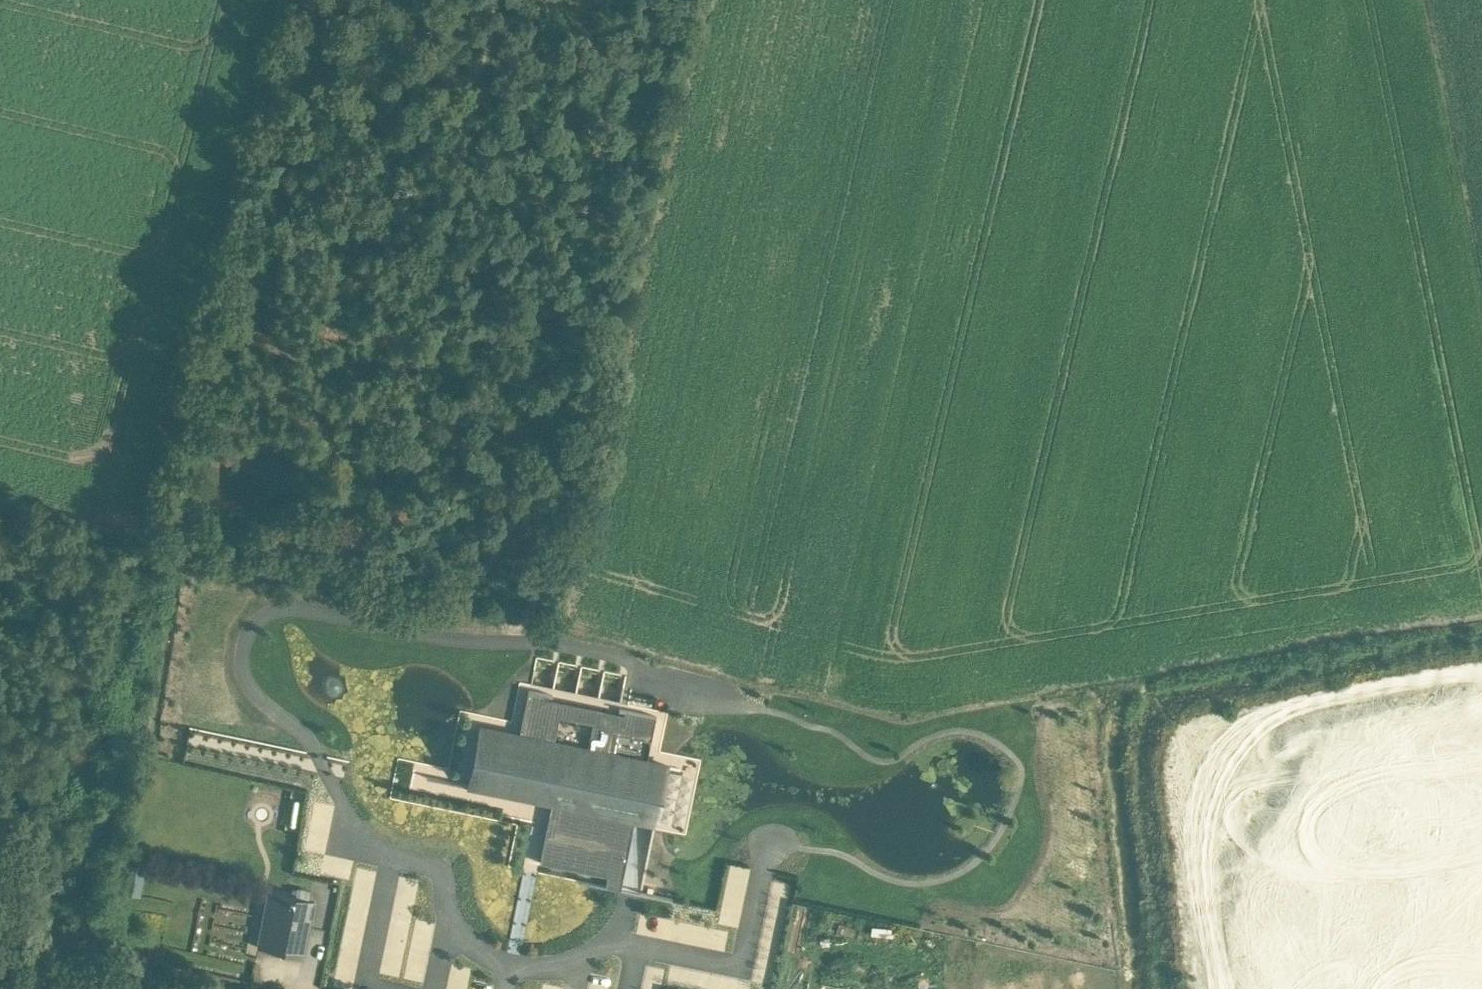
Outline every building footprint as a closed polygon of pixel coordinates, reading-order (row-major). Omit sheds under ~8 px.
[(481,726),(469,785),(552,802),(559,804),(553,832),(546,831),(540,861),(608,875),(606,885),(621,889),(634,823),(635,819),(656,823),(668,764),(648,760),(657,715),(619,707),(619,709),(625,710),(624,713),(548,697),(548,694),(553,695),(553,694),(529,689),(520,734),(481,726)] [(125,891),(142,895),(149,864),(131,860),(125,891)] [(285,948),(304,952),(315,900),(296,897),(297,893),(276,889),(264,948),(285,952),(285,948)]
